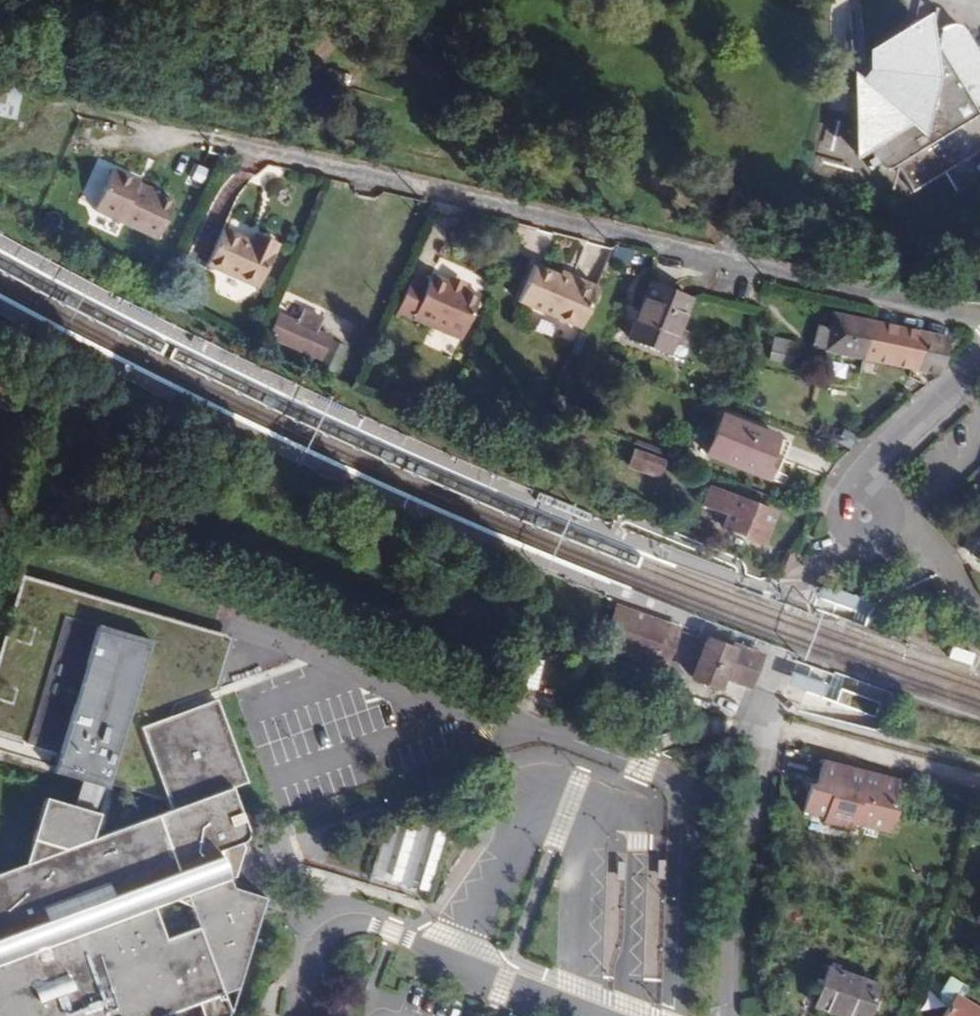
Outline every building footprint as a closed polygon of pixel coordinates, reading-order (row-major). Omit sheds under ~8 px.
[(979,114),(979,57),(964,30),(959,26),(954,24),(948,24),(944,25),(942,27),(940,29),(925,27),(919,17),(910,22),(900,29),(891,37),(881,45),(873,53),(868,61),(866,70),(867,94),(853,95),(854,98),(854,102),(854,105),(855,112),(856,118),(858,125),(859,129),(860,134),(861,138),(863,142),(864,145),(866,149),(876,164),(877,165),(880,166),(881,167),(882,167),(883,168),(885,168),(886,168),(887,168),(888,168),(889,168),(890,168),(891,167),(892,167),(893,166),(894,166),(896,165),(912,192),(979,150),(979,115),(979,114)] [(15,119),(21,91),(0,85),(0,116),(8,118),(15,119)] [(95,211),(158,239),(174,203),(137,186),(139,181),(114,170),(95,211)] [(208,264),(258,288),(279,243),(257,233),(252,245),(223,231),(208,264)] [(518,302),(580,328),(598,287),(561,272),(558,275),(534,264),(518,302)] [(397,311),(462,339),(480,296),(465,289),(468,284),(449,276),(446,281),(431,275),(426,285),(411,279),(397,311)] [(691,298),(650,282),(629,336),(670,352),(691,298)] [(329,340),(330,337),(315,331),(321,318),(304,311),(299,323),(279,315),(269,337),(320,359),(329,340)] [(941,375),(942,370),(949,338),(833,314),(830,328),(817,325),(812,348),(825,350),(937,374),(941,375)] [(795,343),(774,338),(769,361),(790,366),(795,343)] [(345,347),(329,340),(320,359),(322,360),(319,367),(333,373),(345,347)] [(632,386),(636,377),(622,371),(620,382),(632,386)] [(427,400),(411,393),(407,403),(423,409),(427,400)] [(565,397),(554,393),(549,405),(561,409),(565,397)] [(774,481),(783,459),(771,454),(777,437),(722,415),(707,454),(774,481)] [(467,421),(464,428),(476,432),(478,426),(479,425),(467,421)] [(478,426),(476,432),(490,438),(492,432),(478,426)] [(771,454),(783,459),(789,442),(777,437),(771,454)] [(662,461),(633,451),(628,466),(657,476),(662,461)] [(762,543),(774,513),(710,487),(703,504),(727,514),(722,527),(762,543)] [(174,713),(175,700),(216,688),(233,635),(22,574),(8,622),(32,628),(29,643),(3,634),(0,644),(0,686),(14,689),(11,703),(0,700),(0,747),(54,762),(51,769),(107,787),(108,781),(167,799),(139,726),(174,713)] [(664,667),(674,640),(640,627),(644,617),(618,607),(613,620),(604,645),(664,667)] [(640,627),(674,640),(678,629),(644,617),(640,627)] [(759,661),(761,655),(741,648),(739,652),(707,640),(694,678),(720,687),(724,676),(749,686),(759,661)] [(201,752),(230,741),(217,700),(174,713),(182,734),(193,730),(201,752)] [(229,1014),(221,994),(237,988),(258,920),(246,925),(232,887),(229,879),(236,877),(243,848),(241,841),(242,841),(245,840),(247,837),(248,832),(231,787),(246,782),(230,741),(201,752),(193,730),(182,734),(174,713),(139,726),(167,799),(168,803),(170,809),(93,838),(94,833),(81,829),(87,809),(44,797),(32,840),(38,858),(0,872),(0,1015),(163,1015),(182,1008),(179,999),(197,992),(200,1002),(205,1015),(228,1015),(229,1014)] [(906,781),(822,760),(816,786),(814,792),(808,791),(802,812),(824,817),(832,819),(830,825),(860,832),(861,826),(898,835),(905,807),(900,806),(906,781)] [(100,813),(87,809),(81,829),(94,833),(100,813)] [(383,878),(400,817),(388,814),(370,875),(383,878)] [(823,823),(830,825),(832,819),(824,817),(823,823)] [(411,887),(429,826),(408,820),(390,881),(411,887)] [(431,892),(449,832),(435,828),(418,888),(431,892)] [(246,925),(258,920),(265,897),(232,887),(246,925)] [(828,967),(816,1006),(849,1015),(867,1015),(877,983),(828,967)] [(221,994),(229,1014),(237,988),(221,994)] [(182,1008),(200,1002),(197,992),(179,999),(182,1008)] [(955,994),(941,1015),(979,1015),(979,1009),(955,994)]
